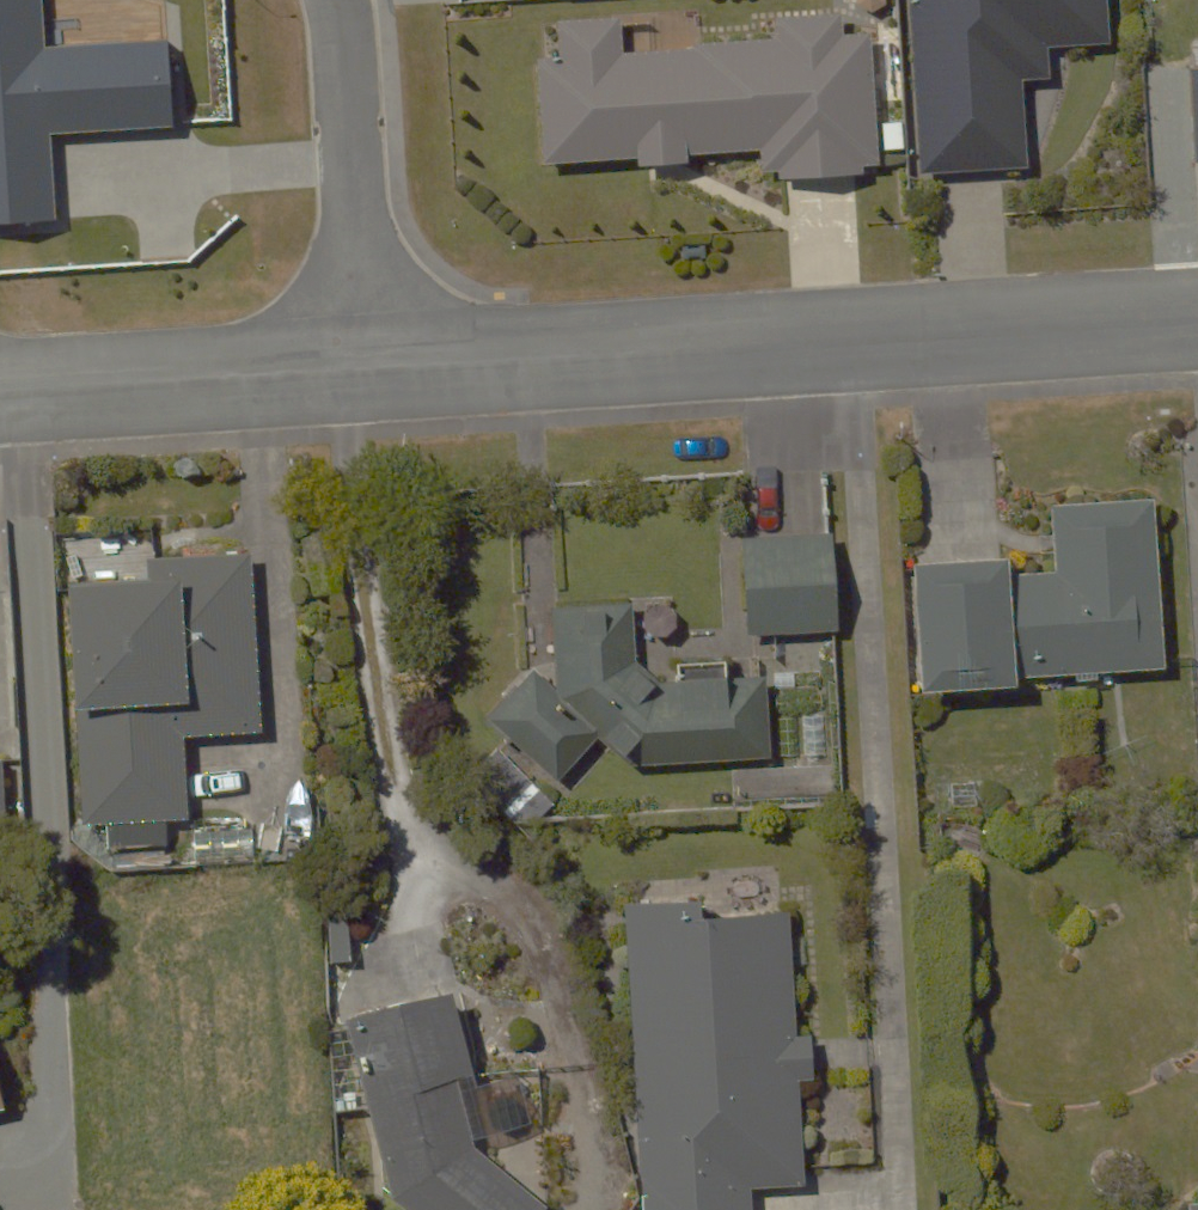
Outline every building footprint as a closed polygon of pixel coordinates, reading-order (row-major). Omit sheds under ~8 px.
[(916,153),(1030,150),(1027,60),(1105,58),(1103,0),(912,0),(916,153)] [(561,39),(532,41),(538,149),(635,143),(635,156),(686,153),(685,140),(754,136),(755,158),(873,151),(865,24),(844,26),(843,5),(777,9),(778,20),(618,30),(616,6),(559,9),(561,39)] [(909,542),(916,669),(1155,656),(1145,488),(1041,494),(1044,550),(1007,552),(1006,536),(909,542)] [(839,626),(834,524),(735,529),(739,630),(839,626)] [(261,711),(251,530),(145,536),(146,560),(67,564),(80,812),(186,806),(181,715),(261,711)] [(595,724),(619,742),(618,760),(768,757),(766,665),(734,666),(734,654),(673,655),(673,677),(652,678),(651,655),(637,655),(635,592),(553,594),(555,663),(551,668),(532,656),(482,720),(556,776),(595,724)] [(620,887),(641,1196),(624,1197),(625,1209),(745,1209),(743,1175),(804,1171),(783,860),(694,866),(695,882),(620,887)] [(454,970),(343,990),(376,1181),(411,1209),(549,1209),(561,1196),(478,1126),(454,970)] [(0,1060),(0,1094),(8,1092),(0,1060)] [(1184,1188),(1185,1209),(1197,1209),(1197,1188),(1184,1188)]
